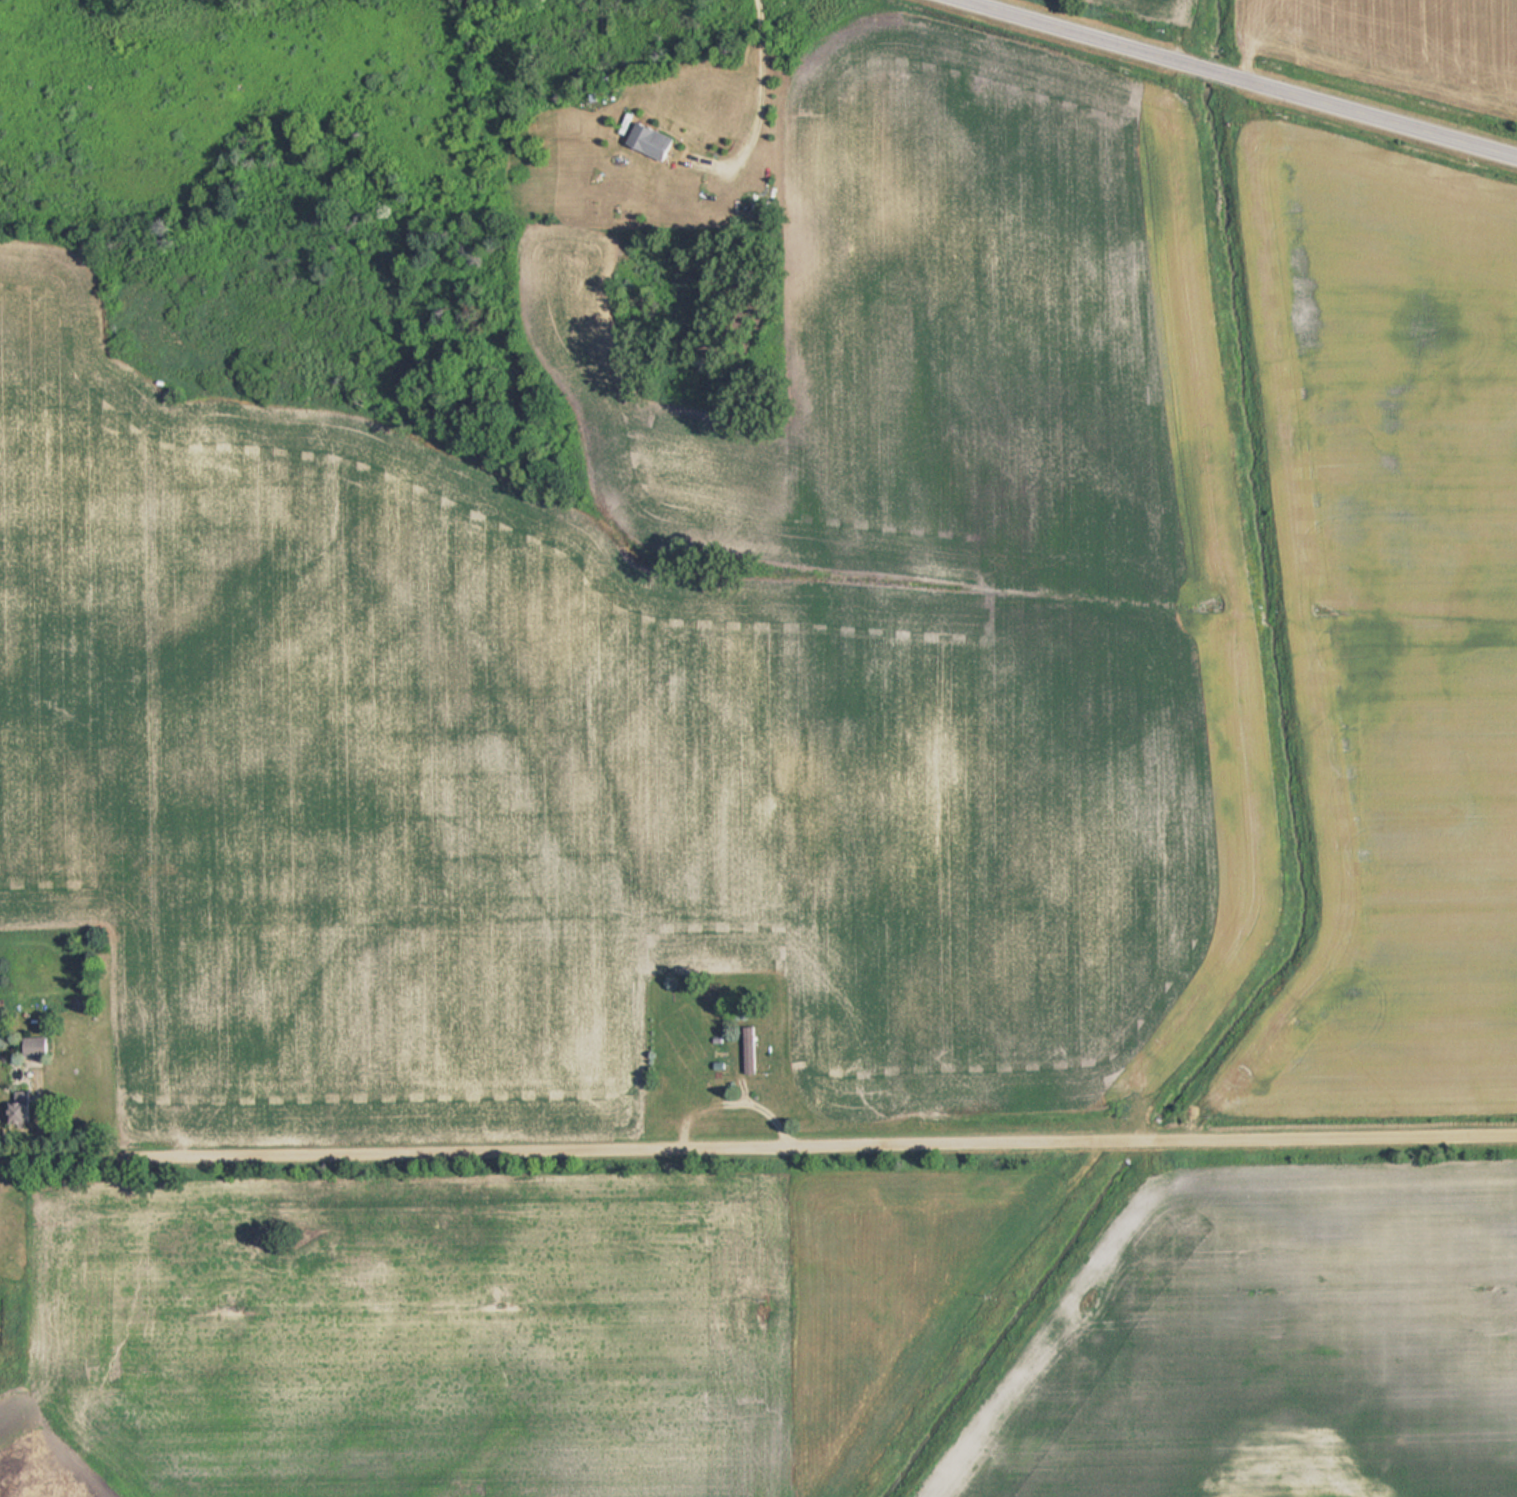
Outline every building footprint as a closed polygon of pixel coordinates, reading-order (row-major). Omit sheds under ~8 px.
[(682,139),(639,118),(628,141),(671,161),(682,139)] [(760,1027),(748,1027),(748,1073),(760,1073),(760,1027)] [(49,1039),(26,1039),(26,1055),(49,1055),(49,1039)] [(13,1124),(32,1124),(32,1107),(13,1107),(13,1124)]
